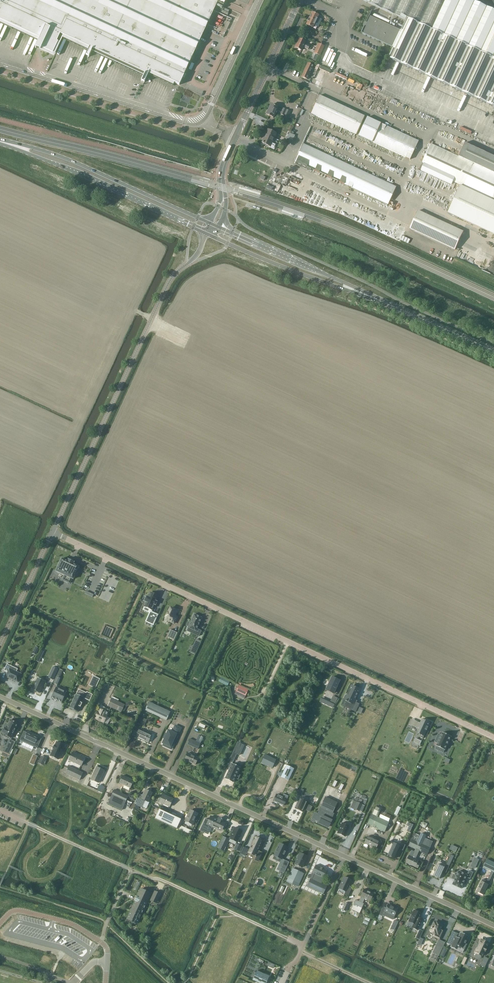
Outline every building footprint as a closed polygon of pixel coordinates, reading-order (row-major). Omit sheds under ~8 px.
[(226,0),(0,0),(0,20),(40,38),(36,46),(53,53),(61,35),(89,48),(86,55),(88,57),(89,57),(91,52),(92,49),(145,73),(141,81),(142,82),(142,81),(144,82),(149,71),(179,85),(217,3),(223,6),(226,0)] [(407,21),(402,31),(393,48),(389,58),(493,107),(493,10),(472,0),(362,0),(407,21)] [(312,12),(309,18),(319,23),(321,20),(317,18),(319,15),(312,12)] [(393,48),(402,31),(370,16),(362,33),(363,34),(363,33),(393,48)] [(319,23),(309,18),(306,25),(312,28),(314,25),(318,27),(319,23)] [(301,51),(303,47),(308,50),(309,46),(304,44),(305,42),(299,39),(295,48),(301,51)] [(314,53),(320,56),(324,47),(319,44),(314,53)] [(308,63),(302,77),(307,79),(313,66),(308,63)] [(365,117),(319,96),(311,114),(356,135),(365,117)] [(273,118),(277,110),(281,113),(280,114),(288,117),(290,112),(283,109),(282,111),(281,110),(277,108),(278,108),(275,107),(274,106),(274,107),(271,105),(266,115),(269,116),(268,116),(269,117),(270,116),(273,118)] [(367,117),(358,136),(372,142),(380,124),(381,123),(367,117)] [(380,124),(372,142),(410,160),(419,142),(380,124)] [(276,134),(268,130),(265,135),(266,135),(263,143),(270,147),(276,134)] [(459,157),(493,173),(493,157),(465,143),(459,157)] [(396,188),(303,144),(295,162),(296,162),(296,165),(310,171),(311,169),(388,205),(396,188)] [(459,157),(431,144),(423,163),(424,164),(421,171),(452,185),(453,182),(461,186),(448,213),(493,235),(493,173),(459,157)] [(464,232),(418,211),(410,229),(455,250),(464,232)] [(62,559),(56,571),(64,575),(62,580),(69,583),(72,579),(73,579),(79,567),(73,564),(74,562),(68,559),(67,561),(62,559)] [(156,601),(158,596),(150,593),(148,597),(146,596),(144,601),(146,602),(144,606),(152,610),(154,605),(155,605),(157,602),(156,601)] [(175,616),(176,613),(174,612),(175,610),(170,608),(168,613),(165,618),(169,620),(169,621),(174,623),(177,617),(175,616)] [(151,612),(146,622),(154,625),(158,615),(151,612)] [(188,627),(188,628),(196,631),(194,634),(199,636),(201,631),(197,629),(202,618),(194,614),(190,623),(188,622),(186,626),(188,627)] [(170,630),(167,637),(174,640),(177,633),(170,630)] [(196,639),(190,652),(195,654),(201,641),(196,639)] [(21,674),(9,669),(11,666),(7,664),(4,670),(8,672),(5,677),(17,682),(21,674)] [(94,676),(90,685),(96,688),(100,679),(94,676)] [(221,677),(219,682),(228,686),(230,682),(221,677)] [(328,685),(326,690),(333,694),(339,680),(332,677),(330,682),(329,682),(328,685)] [(37,678),(32,690),(39,693),(45,681),(37,678)] [(346,695),(344,700),(349,702),(347,704),(351,706),(350,709),(353,711),(357,701),(355,700),(359,690),(351,686),(347,696),(346,695)] [(67,691),(57,687),(52,697),(62,702),(67,691)] [(246,696),(248,690),(241,687),(239,692),(246,696)] [(78,690),(69,708),(77,712),(80,707),(82,703),(84,698),(89,701),(92,694),(86,692),(86,693),(78,690)] [(125,705),(111,698),(108,705),(122,712),(122,710),(125,705)] [(321,698),(320,701),(333,707),(334,704),(330,702),(321,698)] [(170,712),(149,702),(145,710),(166,720),(170,712)] [(103,710),(99,708),(95,718),(104,722),(110,710),(104,707),(103,710)] [(415,727),(420,729),(418,733),(424,736),(431,722),(422,719),(421,723),(418,722),(415,727)] [(11,738),(18,724),(10,720),(6,729),(4,728),(2,733),(4,734),(3,734),(4,735),(3,736),(7,738),(8,737),(11,738)] [(151,735),(139,729),(142,724),(137,722),(133,729),(138,731),(136,736),(148,742),(151,735)] [(178,735),(181,728),(175,726),(172,732),(168,730),(167,734),(166,734),(164,738),(165,739),(162,743),(170,747),(176,734),(178,735)] [(25,738),(35,743),(34,746),(37,748),(42,739),(38,737),(38,736),(28,731),(28,732),(27,731),(26,732),(25,733),(25,735),(26,735),(25,738)] [(438,743),(436,746),(437,746),(435,749),(440,751),(441,748),(445,750),(451,736),(443,732),(441,735),(438,733),(435,742),(438,743)] [(10,739),(4,752),(9,754),(15,742),(10,739)] [(202,741),(197,739),(196,742),(189,739),(187,744),(198,749),(202,741)] [(65,745),(56,742),(55,745),(54,745),(53,749),(50,756),(58,760),(65,745)] [(69,760),(81,765),(85,758),(73,752),(69,760)] [(185,760),(195,765),(198,758),(188,753),(185,760)] [(34,755),(29,763),(34,765),(38,757),(34,755)] [(264,755),(261,762),(272,768),(276,760),(264,755)] [(41,756),(38,763),(44,766),(47,758),(41,756)] [(237,774),(240,767),(232,764),(225,779),(233,782),(235,778),(238,779),(240,775),(237,774)] [(66,773),(80,779),(83,772),(69,766),(66,773)] [(281,777),(288,780),(294,769),(286,766),(281,777)] [(91,779),(99,782),(104,770),(97,767),(91,779)] [(120,783),(130,787),(134,780),(123,775),(120,783)] [(253,784),(248,794),(256,798),(261,788),(253,784)] [(148,802),(152,792),(146,789),(142,796),(138,794),(135,803),(143,807),(145,802),(144,802),(145,800),(148,802)] [(127,798),(128,796),(114,790),(108,804),(122,810),(127,798)] [(276,795),(273,801),(284,806),(288,796),(283,794),(282,797),(276,795)] [(173,800),(166,797),(167,796),(163,795),(160,802),(170,807),(173,800)] [(321,808),(315,820),(319,822),(329,827),(332,820),(331,820),(333,814),(332,813),(337,803),(325,797),(320,808),(321,808)] [(302,812),(307,801),(300,798),(295,809),(302,812)] [(359,811),(362,805),(356,802),(354,809),(359,811)] [(367,823),(385,831),(389,822),(377,817),(381,809),(375,806),(367,823)] [(159,809),(155,818),(177,828),(181,819),(166,812),(160,810),(159,809)] [(185,821),(193,825),(198,814),(191,811),(189,814),(188,814),(185,821)] [(212,825),(222,830),(225,823),(211,816),(207,825),(211,827),(212,825)] [(345,837),(350,826),(342,823),(337,833),(345,837)] [(181,826),(179,830),(190,834),(192,831),(181,826)] [(230,839),(229,842),(235,845),(236,842),(237,842),(242,831),(235,827),(229,839),(230,839)] [(415,834),(409,846),(416,849),(419,851),(427,854),(433,842),(415,834)] [(364,843),(376,849),(379,842),(367,836),(364,843)] [(223,837),(218,848),(224,851),(229,840),(223,837)] [(249,853),(259,858),(260,857),(262,853),(257,850),(262,840),(256,837),(254,841),(253,841),(251,845),(252,846),(248,853),(249,853)] [(396,858),(400,849),(403,850),(405,845),(402,843),(401,846),(394,843),(388,855),(396,858)] [(285,852),(287,847),(279,844),(277,848),(275,851),(276,851),(274,856),(281,859),(283,855),(284,855),(285,852)] [(416,858),(419,851),(416,849),(415,851),(412,850),(409,855),(406,862),(419,868),(421,863),(418,862),(420,860),(416,858)] [(295,865),(302,868),(308,857),(300,854),(300,855),(299,855),(298,857),(299,858),(295,865)] [(493,871),(493,861),(487,858),(483,866),(493,871)] [(284,873),(289,862),(284,860),(279,871),(284,873)] [(446,865),(440,862),(438,867),(436,866),(434,870),(436,870),(433,876),(440,879),(446,865)] [(316,865),(310,878),(321,883),(327,870),(316,865)] [(293,869),(288,878),(296,881),(300,872),(293,869)] [(454,874),(452,878),(455,880),(453,884),(461,888),(464,883),(465,881),(467,877),(470,879),(473,872),(469,871),(467,875),(459,871),(457,875),(457,876),(454,874)] [(348,887),(351,880),(344,877),(339,888),(346,891),(344,895),(348,896),(351,888),(348,887)] [(310,878),(306,886),(307,887),(308,884),(321,890),(319,893),(323,894),(327,886),(321,883),(310,878)] [(476,891),(483,895),(488,885),(481,881),(476,891)] [(137,923),(151,894),(141,889),(137,897),(136,897),(134,901),(135,901),(131,910),(132,910),(128,919),(137,923)] [(361,897),(359,901),(362,903),(364,898),(370,901),(373,893),(364,889),(361,896),(361,897)] [(157,901),(160,894),(155,891),(152,898),(157,901)] [(364,904),(362,903),(359,901),(356,900),(352,910),(359,913),(364,904)] [(379,915),(377,920),(380,921),(382,916),(383,915),(393,920),(394,916),(398,909),(388,904),(385,909),(382,908),(379,915)] [(414,910),(408,922),(413,924),(412,928),(418,930),(422,920),(420,919),(420,918),(422,914),(414,910)] [(433,936),(440,939),(443,930),(440,929),(442,926),(441,925),(441,924),(437,922),(436,923),(434,922),(431,927),(431,928),(430,931),(431,931),(430,932),(434,934),(433,936)] [(450,936),(446,943),(452,946),(457,948),(457,946),(464,949),(467,944),(465,943),(468,937),(466,936),(465,937),(460,934),(458,939),(455,938),(450,936)] [(436,962),(445,941),(438,938),(429,959),(436,962)] [(477,948),(475,953),(482,956),(484,951),(485,952),(487,948),(486,948),(488,943),(487,942),(483,940),(481,940),(479,944),(477,944),(475,947),(477,948)] [(257,971),(252,980),(259,982),(263,974),(257,971)] [(259,982),(266,982),(269,976),(263,974),(259,982)]
